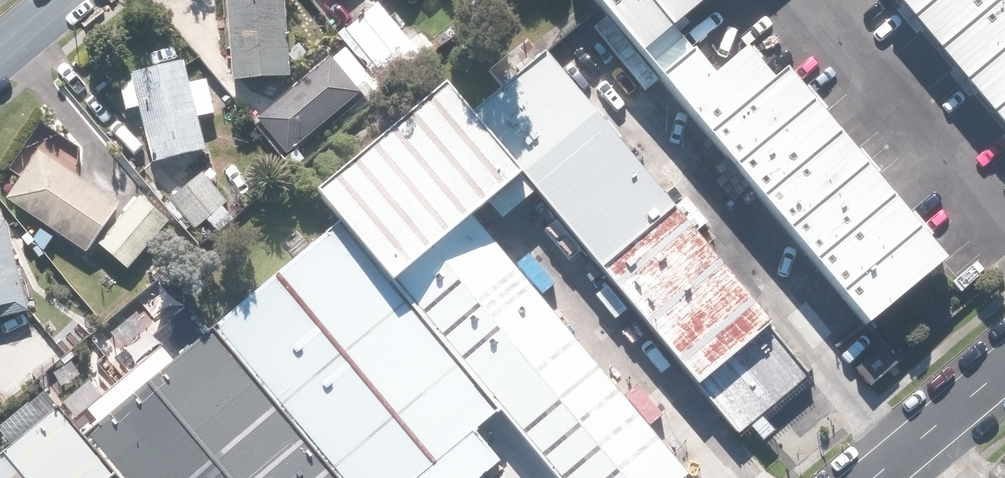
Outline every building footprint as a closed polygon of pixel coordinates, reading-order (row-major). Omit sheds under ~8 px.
[(232,81),(291,79),(289,0),(230,0),(232,81)] [(646,56),(714,0),(599,0),(646,56)] [(1004,128),(1004,0),(898,0),(1004,128)] [(378,2),(339,36),(385,88),(423,54),(378,2)] [(664,76),(870,324),(948,260),(763,39),(718,77),(696,50),(664,76)] [(288,156),(361,94),(374,83),(346,50),(333,61),(331,58),(257,120),(288,156)] [(779,324),(551,51),(475,113),(527,176),(704,386),(779,324)] [(128,111),(141,108),(155,165),(209,153),(199,112),(212,109),(206,82),(195,85),(191,86),(185,61),(120,76),(128,111)] [(481,214),(510,190),(527,176),(475,113),(450,83),(323,187),(565,477),(695,477),(698,476),(684,458),(629,393),(605,364),(562,312),(508,247),(481,214)] [(41,151),(7,200),(87,255),(96,243),(130,271),(172,222),(138,193),(125,208),(41,151)] [(196,230),(205,222),(216,235),(234,220),(222,207),(229,201),(217,187),(222,183),(208,166),(170,199),(184,215),(196,230)] [(0,222),(0,320),(30,314),(8,220),(0,222)] [(392,280),(345,224),(87,437),(121,477),(483,477),(500,464),(474,433),(501,411),(392,280)] [(61,412),(0,463),(0,477),(116,477),(61,412)]
